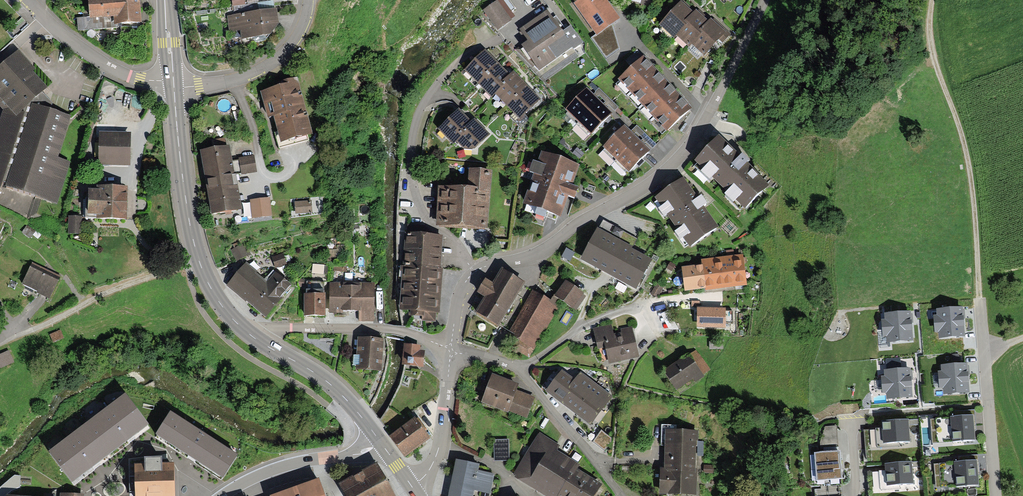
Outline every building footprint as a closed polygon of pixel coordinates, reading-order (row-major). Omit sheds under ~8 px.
[(141,24),(139,0),(89,0),(90,18),(77,19),(78,31),(120,28),(120,26),(141,24)] [(620,20),(605,0),(580,0),(575,4),(597,35),(591,39),(605,58),(619,48),(612,26),(620,20)] [(497,31),(511,20),(497,1),(483,12),(497,31)] [(681,1),(659,26),(674,40),(677,37),(687,26),(684,24),(694,13),(681,1)] [(279,25),(277,9),(263,11),(227,16),(229,32),(241,31),(242,44),(265,41),(279,25)] [(541,74),(582,45),(570,28),(563,32),(555,21),(548,11),(520,30),(529,42),(522,47),(541,74)] [(687,26),(677,37),(688,48),(691,45),(701,35),(699,33),(708,23),(696,12),(694,13),(684,24),(687,26)] [(701,35),(691,45),(704,58),(726,34),(711,20),(708,23),(699,33),(701,35)] [(464,71),(492,99),(496,95),(504,87),(501,85),(511,76),(504,69),(495,60),(485,50),(464,71)] [(0,117),(0,187),(56,204),(69,163),(58,160),(71,117),(58,113),(40,94),(46,88),(32,72),(34,70),(17,52),(0,68),(0,107),(2,110),(0,117)] [(645,54),(617,78),(666,132),(693,108),(682,96),(645,54)] [(504,87),(496,95),(519,120),(540,100),(531,91),(522,82),(514,73),(511,76),(501,85),(504,87)] [(281,144),(313,136),(297,79),(276,84),(277,88),(260,92),(268,120),(274,118),(281,144)] [(567,112),(591,135),(611,114),(605,109),(592,96),(587,91),(567,112)] [(459,110),(437,130),(453,146),(456,143),(465,134),(463,132),(472,123),(468,119),(459,110)] [(232,113),(234,121),(242,119),(240,111),(232,113)] [(465,134),(456,143),(464,150),(475,151),(490,136),(481,126),(475,120),(472,123),(463,132),(465,134)] [(578,124),(573,130),(585,140),(590,135),(578,124)] [(628,133),(623,128),(602,150),(626,173),(647,151),(640,144),(628,133)] [(99,131),(99,165),(130,165),(131,131),(99,131)] [(720,137),(696,162),(745,209),(769,184),(720,137)] [(210,216),(240,210),(229,147),(199,152),(210,216)] [(533,173),(523,203),(560,216),(567,196),(575,199),(579,186),(572,183),(578,164),(542,151),(539,162),(533,160),(529,172),(533,173)] [(253,156),(238,159),(241,175),(256,173),(253,156)] [(478,229),(487,230),(491,173),(468,171),(466,192),(440,190),(437,226),(478,229)] [(717,229),(683,180),(656,199),(690,247),(717,229)] [(127,219),(128,186),(97,186),(97,190),(88,190),(87,215),(95,215),(95,219),(127,219)] [(270,198),(250,201),(252,219),(272,217),(270,198)] [(295,202),(295,214),(312,213),(311,202),(295,202)] [(82,234),(82,216),(69,216),(69,234),(82,234)] [(581,259),(637,289),(653,259),(632,248),(638,239),(603,219),(581,259)] [(28,225),(22,232),(30,238),(36,231),(28,225)] [(440,270),(442,235),(405,233),(400,309),(409,310),(409,315),(422,316),(422,322),(437,323),(437,314),(440,314),(443,270),(440,270)] [(236,262),(250,255),(245,243),(230,250),(236,262)] [(566,248),(562,256),(569,260),(574,252),(566,248)] [(283,254),(272,258),(276,269),(287,265),(283,254)] [(682,268),(685,291),(705,288),(706,291),(747,285),(743,254),(701,260),(701,265),(682,268)] [(51,271),(32,263),(23,283),(37,290),(36,292),(48,297),(59,275),(51,271)] [(245,264),(226,286),(246,303),(247,302),(266,318),(293,287),(273,270),(265,280),(245,264)] [(486,296),(475,312),(497,325),(525,281),(502,267),(493,282),(486,278),(478,291),(486,296)] [(565,280),(554,295),(563,301),(576,310),(586,296),(583,294),(584,293),(565,280)] [(374,284),(330,283),(330,297),(330,314),(343,314),(343,312),(360,313),(359,322),(373,323),(374,284)] [(516,334),(514,337),(520,340),(515,350),(529,357),(563,301),(554,295),(551,300),(533,290),(509,331),(516,334)] [(324,292),(307,292),(307,295),(305,295),(305,318),(325,318),(325,296),(324,296),(324,292)] [(967,336),(965,306),(935,308),(936,315),(932,315),(934,333),(938,333),(938,338),(961,336),(967,336)] [(700,307),(698,307),(698,327),(725,327),(725,323),(732,323),(733,311),(725,311),(725,307),(709,307),(700,307)] [(913,335),(911,312),(882,314),(882,320),(879,321),(880,339),(884,339),(885,344),(914,341),(913,335)] [(622,361),(638,358),(631,330),(614,334),(611,325),(594,329),(597,344),(604,342),(609,365),(622,361)] [(60,330),(50,334),(53,342),(63,338),(60,330)] [(370,339),(357,338),(356,370),(382,371),(383,339),(370,339)] [(422,345),(406,344),(404,365),(425,367),(426,351),(422,350),(422,345)] [(679,361),(663,372),(677,391),(708,369),(694,350),(679,361)] [(8,351),(0,354),(0,368),(1,369),(14,363),(8,351)] [(971,387),(969,363),(940,365),(940,372),(937,372),(938,390),(942,390),(943,395),(972,393),(971,387)] [(561,369),(545,391),(592,424),(602,410),(613,396),(580,372),(574,379),(561,369)] [(914,392),(912,369),(882,371),(883,377),(879,378),(881,396),(885,395),(885,400),(914,398),(914,392)] [(509,410),(526,416),(534,396),(516,389),(518,383),(491,373),(487,386),(481,402),(508,412),(509,410)] [(48,451),(72,482),(132,437),(148,424),(125,393),(48,451)] [(171,410),(156,433),(192,457),(223,478),(238,455),(171,410)] [(423,429),(414,417),(389,435),(404,456),(429,437),(423,429)] [(932,444),(975,441),(974,427),(973,417),(930,419),(932,444)] [(900,442),(910,442),(908,420),(881,422),(881,429),(875,430),(876,447),(900,446),(900,442)] [(814,453),(817,481),(841,479),(839,452),(837,426),(825,427),(819,443),(820,453),(814,453)] [(613,439),(601,431),(593,442),(605,450),(613,439)] [(515,477),(547,495),(594,495),(601,483),(584,473),(577,468),(579,464),(558,451),(561,446),(539,432),(514,472),(517,474),(515,477)] [(695,495),(696,434),(666,433),(665,463),(665,472),(661,471),(660,494),(695,495)] [(508,441),(494,441),(495,461),(509,461),(508,441)] [(134,495),(175,495),(175,464),(161,464),(161,457),(145,457),(145,464),(134,464),(134,495)] [(456,461),(449,495),(472,495),(473,490),(489,493),(493,474),(476,471),(478,465),(456,461)] [(936,488),(979,486),(979,472),(978,461),(935,464),(936,488)] [(900,485),(913,485),(912,462),(884,464),(884,471),(878,471),(879,490),(900,489),(900,485)] [(339,483),(346,495),(395,495),(387,482),(376,463),(339,483)] [(320,478),(270,495),(326,495),(320,478)]
